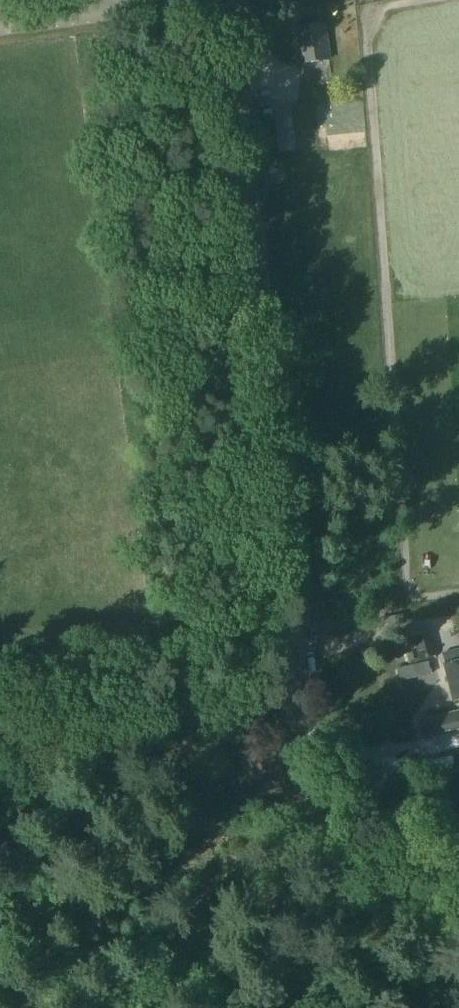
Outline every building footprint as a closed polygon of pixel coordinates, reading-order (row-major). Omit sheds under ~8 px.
[(298,65),(329,61),(324,26),(294,30),(298,65)] [(259,122),(263,153),(263,154),(295,149),(291,117),(259,122)] [(418,661),(434,657),(429,636),(413,640),(418,661)] [(426,663),(413,666),(415,673),(422,678),(429,676),(426,663)] [(444,667),(452,702),(458,700),(458,663),(444,667)] [(418,720),(423,738),(458,730),(458,711),(418,720)]
